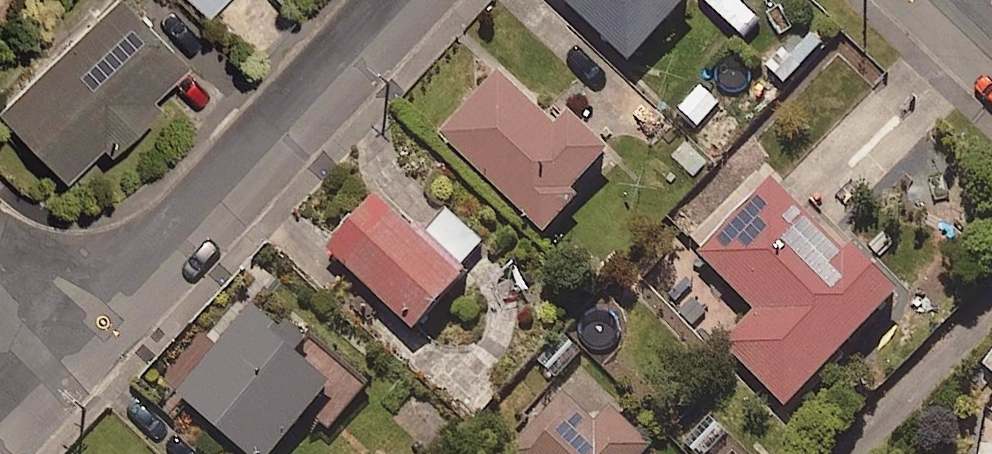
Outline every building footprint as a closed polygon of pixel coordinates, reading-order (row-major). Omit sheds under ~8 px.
[(0,104),(0,115),(62,176),(98,139),(105,146),(153,97),(145,89),(179,54),(125,0),(103,0),(0,104)] [(207,15),(220,0),(190,0),(207,15)] [(629,62),(686,0),(562,0),(629,62)] [(552,124),(499,73),(442,133),(545,231),(578,196),(571,190),(607,152),(564,112),(552,124)] [(846,250),(764,168),(688,244),(756,311),(723,344),(785,406),(897,291),(850,245),(846,250)] [(325,245),(412,329),(468,272),(462,266),(483,245),(447,210),(424,234),(379,190),(325,245)] [(160,410),(174,423),(191,404),(247,453),(269,453),(307,411),(328,430),(365,387),(261,295),(160,410)] [(579,369),(507,445),(517,453),(642,453),(654,440),(579,369)] [(978,438),(976,453),(991,453),(991,440),(978,438)]
